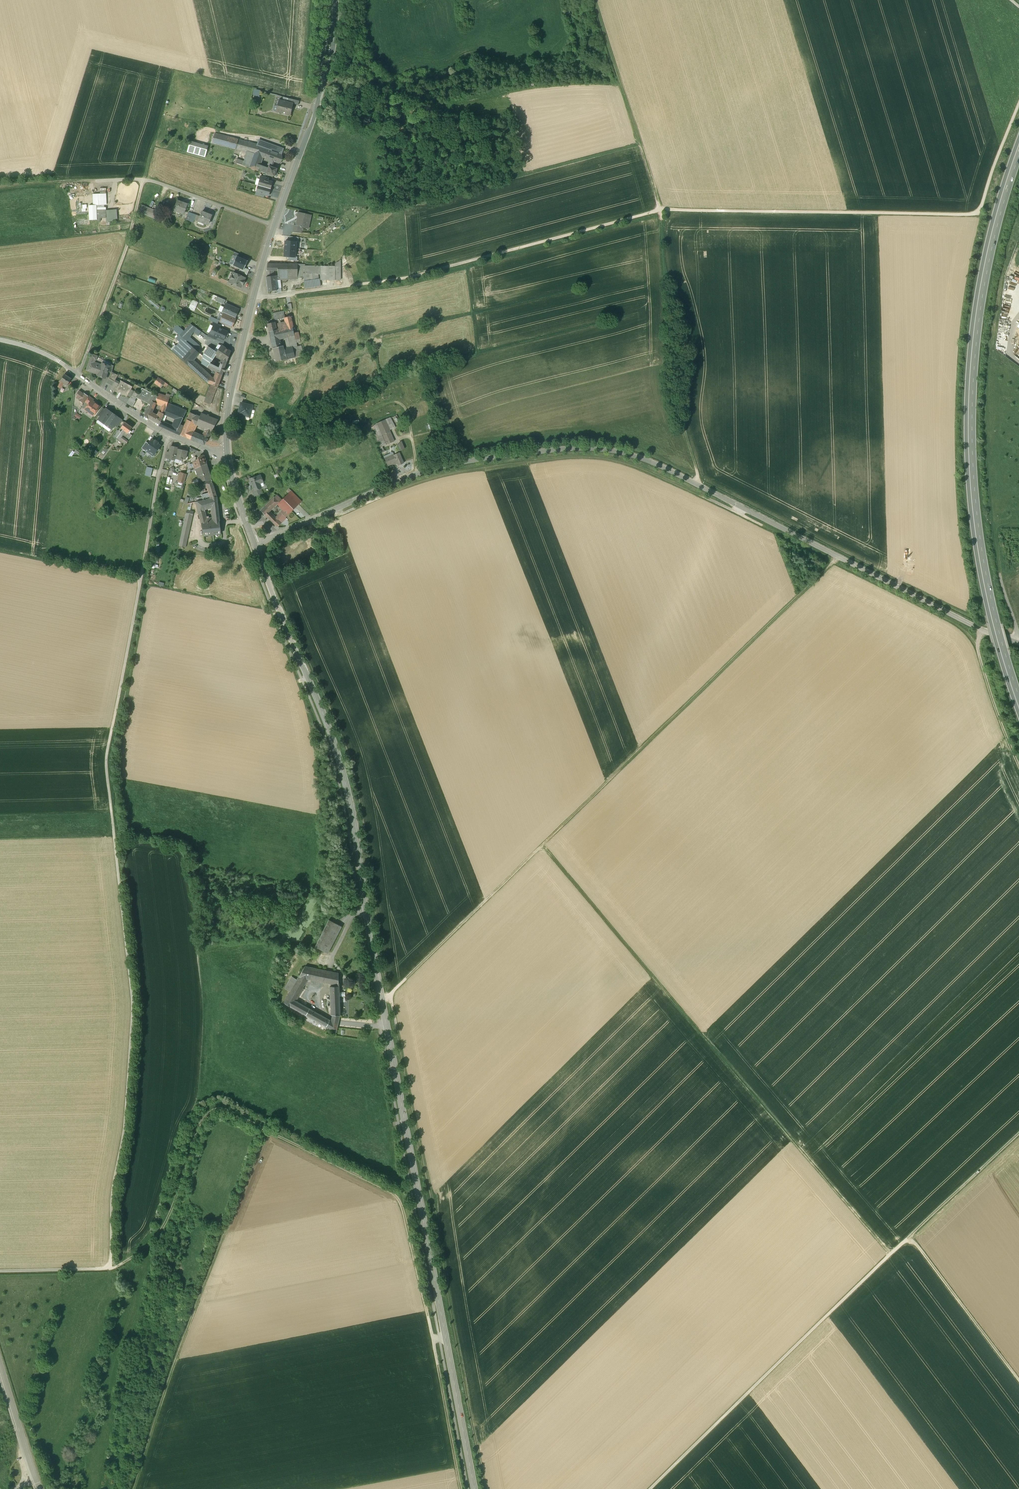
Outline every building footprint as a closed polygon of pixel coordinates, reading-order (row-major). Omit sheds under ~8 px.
[(287,102),(278,100),(276,112),(290,115),(293,104),(287,102)] [(257,144),(215,133),(211,143),(247,152),(254,154),(257,144)] [(284,149),(259,140),(257,144),(266,148),(282,153),(284,149)] [(266,148),(257,144),(254,154),(250,163),(249,168),(258,171),(260,167),(263,158),(266,148)] [(207,150),(189,145),(187,152),(205,157),(207,150)] [(282,153),(266,148),(263,158),(279,163),(282,153)] [(254,154),(247,152),(242,165),(249,168),(250,163),(254,154)] [(277,169),(269,166),(268,169),(262,168),(261,171),(266,173),(266,174),(274,176),(276,172),(277,169)] [(268,181),(261,179),(261,180),(259,186),(270,189),(272,182),(268,181)] [(270,189),(259,186),(258,192),(258,193),(264,195),(268,196),(270,189)] [(107,193),(93,194),(94,204),(97,205),(97,218),(107,217),(107,221),(118,220),(117,208),(107,209),(107,193)] [(187,205),(177,201),(174,210),(184,214),(185,210),(187,205)] [(158,212),(141,206),(139,212),(156,218),(158,212)] [(212,216),(202,212),(198,221),(208,225),(209,221),(210,221),(212,216)] [(311,215),(298,212),(297,217),(298,217),(296,225),(300,226),(300,227),(302,228),(306,229),(308,219),(310,220),(311,215)] [(300,226),(296,225),(294,225),(292,232),(301,233),(302,228),(300,227),(300,226)] [(288,257),(295,257),(296,249),(285,248),(284,256),(288,257)] [(240,269),(244,270),(245,268),(248,261),(237,256),(233,265),(240,269)] [(298,264),(267,264),(267,269),(270,269),(278,269),(278,272),(278,275),(279,280),(287,279),(297,278),(298,264)] [(305,264),(298,264),(297,278),(303,278),(304,283),(304,284),(304,289),(321,286),(320,279),(319,279),(318,275),(321,275),(321,280),(326,280),(326,266),(304,266),(305,264)] [(335,266),(326,266),(326,280),(335,280),(335,266)] [(272,272),(266,273),(266,277),(268,292),(276,291),(277,291),(276,288),(275,280),(279,280),(278,275),(272,276),(272,272)] [(245,278),(233,273),(229,282),(241,287),(242,285),(244,281),(244,280),(245,278)] [(198,302),(192,300),(188,308),(194,311),(198,302)] [(239,309),(226,304),(222,313),(224,313),(235,318),(239,309)] [(283,311),(273,313),(274,320),(278,319),(278,316),(284,314),(283,311)] [(235,318),(224,313),(220,322),(232,327),(236,319),(235,318)] [(286,324),(279,325),(279,326),(278,327),(278,328),(276,328),(277,330),(292,326),(290,316),(289,317),(285,318),(286,324)] [(275,322),(267,324),(269,332),(277,330),(276,328),(275,322)] [(201,331),(190,324),(184,331),(190,337),(193,333),(198,336),(201,331)] [(184,331),(177,325),(173,329),(179,335),(180,335),(184,331)] [(220,329),(214,326),(210,333),(217,337),(224,340),(227,332),(220,329)] [(277,330),(269,332),(273,349),(281,347),(279,339),(285,338),(294,336),(294,332),(292,326),(277,330)] [(190,337),(184,331),(180,335),(186,341),(192,346),(195,342),(190,337)] [(206,335),(201,331),(198,336),(203,340),(206,335)] [(186,341),(180,335),(179,335),(176,338),(182,343),(185,340),(186,341)] [(294,336),(285,338),(287,349),(297,347),(296,343),(295,340),(294,336)] [(182,343),(174,352),(181,358),(192,346),(186,341),(185,340),(182,343)] [(192,346),(181,358),(188,365),(192,361),(199,353),(192,346)] [(230,352),(221,346),(217,352),(218,356),(223,359),(227,361),(230,352)] [(287,349),(284,349),(287,359),(303,355),(301,346),(297,347),(287,349)] [(215,352),(208,347),(205,352),(214,358),(216,354),(215,352)] [(282,350),(274,352),(276,362),(287,359),(284,349),(282,350)] [(221,362),(219,368),(210,364),(214,358),(205,352),(203,356),(201,364),(207,368),(215,372),(222,375),(227,361),(223,359),(221,362)] [(97,356),(92,355),(86,370),(98,375),(102,365),(101,365),(94,363),(97,356)] [(209,375),(199,367),(192,361),(188,365),(206,381),(208,376),(209,375)] [(109,367),(102,364),(101,365),(102,365),(98,375),(98,376),(105,378),(108,371),(110,366),(109,366),(109,367)] [(118,375),(112,372),(111,373),(108,379),(114,382),(114,381),(118,375)] [(220,380),(222,375),(215,372),(213,378),(220,380)] [(71,379),(64,374),(60,381),(64,383),(65,384),(67,385),(71,379)] [(213,378),(210,377),(208,376),(206,381),(208,383),(210,384),(217,387),(220,380),(213,378)] [(168,384),(158,377),(154,383),(161,388),(163,385),(165,387),(168,384)] [(114,382),(108,379),(106,384),(112,387),(114,382)] [(120,384),(118,384),(117,387),(115,386),(114,389),(113,391),(118,393),(119,392),(127,396),(128,395),(131,389),(132,387),(122,381),(120,384)] [(217,387),(210,384),(204,402),(210,405),(217,387)] [(158,395),(142,388),(139,394),(137,397),(151,403),(152,401),(155,403),(158,395)] [(83,393),(79,390),(76,395),(77,396),(76,397),(79,399),(79,400),(83,403),(88,396),(84,393),(83,393)] [(139,394),(134,391),(130,396),(127,403),(132,406),(136,400),(135,400),(137,397),(139,394)] [(165,397),(158,395),(155,403),(156,403),(162,405),(166,407),(170,395),(166,394),(165,397)] [(92,401),(91,400),(89,404),(85,409),(93,415),(100,407),(92,401)] [(151,403),(148,410),(147,411),(144,416),(149,419),(152,412),(156,403),(155,403),(152,401),(151,403)] [(252,406),(241,403),(238,414),(250,417),(252,406)] [(172,406),(168,404),(164,413),(164,414),(171,416),(175,407),(172,406)] [(157,415),(152,412),(149,419),(159,424),(161,421),(164,414),(164,413),(166,407),(162,405),(161,406),(161,408),(157,415)] [(186,411),(175,407),(171,416),(177,419),(176,420),(180,423),(186,411)] [(101,416),(99,419),(105,423),(104,424),(113,413),(109,411),(109,412),(105,410),(101,416)] [(113,413),(104,424),(105,425),(106,423),(112,428),(114,425),(118,419),(115,417),(116,416),(113,413)] [(190,413),(180,435),(187,438),(190,431),(194,423),(196,419),(197,416),(190,413)] [(218,420),(209,416),(209,415),(207,415),(207,416),(201,413),(199,417),(196,425),(205,428),(206,429),(204,433),(209,435),(218,420)] [(385,420),(389,429),(395,427),(391,417),(385,420)] [(176,420),(173,427),(167,425),(166,429),(175,433),(176,433),(179,435),(183,426),(180,424),(180,423),(176,420)] [(389,429),(385,420),(377,423),(371,428),(375,438),(383,435),(387,444),(394,441),(389,431),(390,431),(389,429)] [(132,428),(125,422),(121,428),(125,431),(128,433),(129,433),(130,433),(131,432),(130,431),(132,428)] [(125,431),(121,428),(115,436),(120,439),(122,436),(125,431)] [(202,436),(193,433),(190,439),(204,445),(207,439),(202,436)] [(382,446),(387,444),(383,435),(375,438),(381,450),(383,449),(382,446)] [(160,446),(151,439),(148,444),(145,448),(148,449),(150,451),(151,450),(155,453),(157,451),(158,451),(159,449),(159,448),(160,446)] [(174,447),(171,446),(168,458),(171,459),(175,460),(175,458),(178,447),(175,446),(174,447)] [(181,448),(178,447),(175,458),(179,459),(182,460),(182,459),(185,459),(187,452),(184,451),(181,450),(181,448)] [(403,463),(399,453),(389,457),(384,459),(387,465),(396,461),(398,465),(403,463)] [(204,456),(202,455),(201,455),(200,457),(198,458),(198,459),(197,460),(196,461),(196,462),(193,463),(195,469),(202,466),(202,465),(206,464),(204,456)] [(203,471),(202,466),(195,469),(200,482),(211,479),(208,469),(203,471)] [(186,475),(181,473),(178,481),(184,483),(186,475)] [(257,476),(250,479),(249,480),(250,482),(251,482),(254,490),(260,488),(261,488),(259,482),(263,481),(261,475),(257,477),(257,476)] [(211,479),(199,483),(201,488),(207,486),(213,484),(211,479)] [(214,488),(208,490),(210,494),(211,498),(217,497),(214,488)] [(260,488),(254,490),(252,491),(254,497),(262,494),(260,488)] [(281,500),(278,503),(284,509),(288,514),(289,513),(298,504),(288,494),(281,500)] [(276,495),(268,503),(272,507),(277,502),(278,503),(281,500),(276,495)] [(217,497),(211,498),(206,500),(205,500),(207,509),(212,507),(212,508),(218,507),(217,497)] [(204,510),(202,500),(196,502),(201,524),(219,521),(219,513),(213,514),(214,518),(206,519),(204,510)] [(272,507),(268,503),(261,510),(265,515),(273,507),(272,507)] [(288,514),(284,509),(280,512),(277,516),(279,518),(282,514),(285,517),(288,514)] [(191,516),(185,515),(179,545),(185,547),(191,516)] [(219,521),(201,524),(204,536),(221,534),(219,521)] [(329,920),(315,946),(328,953),(341,926),(329,920)] [(338,973),(305,966),(299,977),(308,979),(330,983),(330,986),(330,996),(339,996),(338,973)] [(297,979),(292,976),(285,988),(290,991),(297,979)] [(290,991),(290,992),(284,1002),(336,1032),(337,1024),(331,1021),(295,1000),(300,992),(301,992),(304,988),(302,988),(308,979),(299,977),(297,979),(290,991)] [(339,996),(330,996),(330,1000),(324,1000),(324,1004),(325,1007),(327,1011),(329,1014),(332,1014),(340,1015),(339,996)] [(338,1021),(340,1015),(332,1014),(332,1018),(331,1021),(337,1024),(338,1021)]
